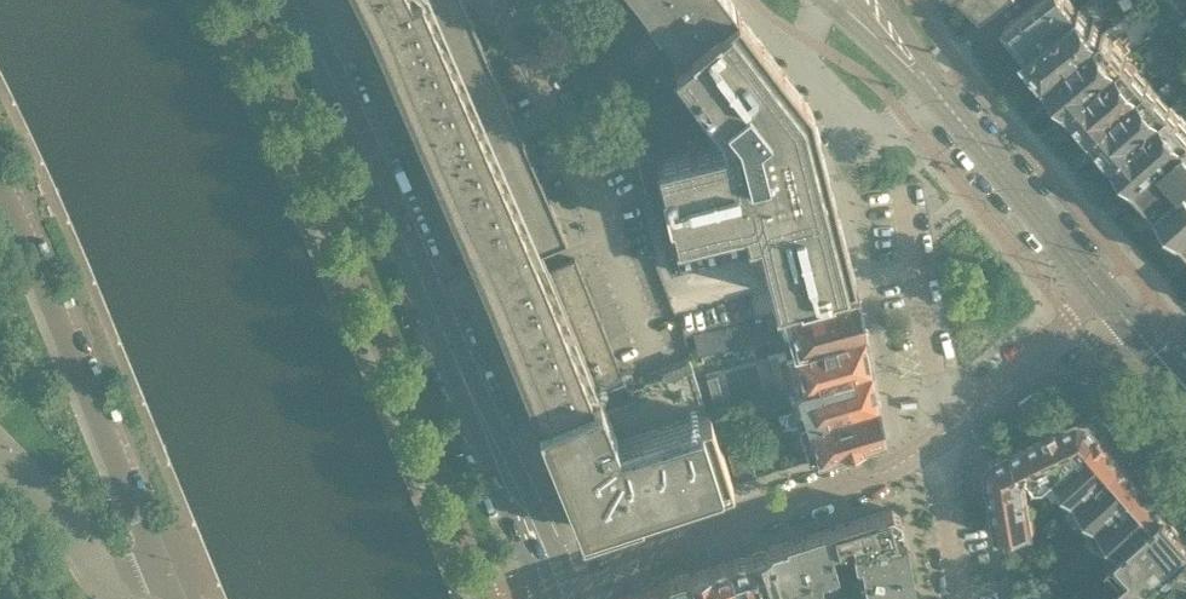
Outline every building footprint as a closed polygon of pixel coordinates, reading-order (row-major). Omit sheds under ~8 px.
[(365,17),(468,255),(485,293),(535,417),(599,391),(600,391),(624,380),(574,257),(549,268),(541,251),(567,240),(463,0),(357,0),(365,17)] [(731,0),(639,0),(676,48),(677,48),(734,5),(735,5),(731,0)] [(1027,50),(1078,9),(1071,0),(1036,0),(1006,24),(1027,50)] [(1078,9),(1027,50),(1030,53),(1028,59),(1031,63),(1038,63),(1048,74),(1103,28),(1095,17),(1091,20),(1088,17),(1094,12),(1091,9),(1096,5),(1092,0),(1089,0),(1078,9)] [(809,102),(803,93),(737,8),(736,8),(734,5),(677,48),(679,51),(672,57),(716,114),(720,118),(724,135),(655,152),(661,175),(659,176),(667,209),(670,208),(675,231),(744,213),(748,227),(757,225),(774,294),(797,288),(797,290),(831,282),(830,279),(853,274),(809,102)] [(1103,28),(1048,74),(1056,84),(1054,86),(1065,99),(1067,97),(1070,100),(1127,52),(1104,27),(1103,28)] [(1127,52),(1070,100),(1079,111),(1076,113),(1088,126),(1090,123),(1092,125),(1149,76),(1127,52)] [(1149,76),(1092,125),(1100,135),(1098,136),(1110,150),(1112,148),(1114,150),(1171,101),(1149,76)] [(1114,150),(1123,160),(1121,162),(1134,176),(1135,175),(1137,176),(1185,134),(1185,119),(1171,101),(1114,150)] [(1137,176),(1160,202),(1185,179),(1185,134),(1137,176)] [(1160,202),(1185,231),(1185,179),(1160,202)] [(864,329),(862,317),(858,293),(783,314),(777,316),(777,314),(693,333),(697,353),(782,334),(786,351),(864,329)] [(864,329),(786,351),(783,356),(786,368),(793,371),(796,386),(870,364),(864,329)] [(870,364),(796,386),(789,388),(798,423),(877,399),(870,364)] [(715,375),(705,378),(713,406),(723,403),(715,375)] [(732,481),(707,405),(656,421),(658,428),(616,442),(619,452),(607,455),(602,440),(618,433),(608,410),(600,391),(599,391),(535,417),(544,438),(581,529),(732,481)] [(877,399),(798,423),(808,458),(883,435),(877,399)] [(1080,415),(1015,447),(1024,465),(1028,464),(1040,477),(1048,478),(1101,431),(1089,417),(1080,415)] [(1101,431),(1048,478),(1071,503),(1124,456),(1101,431)] [(756,473),(746,442),(726,448),(736,480),(756,473)] [(1036,526),(1028,474),(1024,465),(1015,447),(992,458),(988,467),(1000,534),(1036,526)] [(1100,522),(1146,482),(1124,456),(1071,503),(1080,513),(1071,521),(1084,535),(1089,531),(1093,528),(1100,522)] [(1146,482),(1100,522),(1093,528),(1089,531),(1090,539),(1097,547),(1105,547),(1107,545),(1115,554),(1168,506),(1160,496),(1159,497),(1146,482)] [(1115,554),(1110,558),(1138,586),(1141,584),(1185,543),(1185,526),(1168,506),(1115,554)] [(891,508),(836,525),(841,544),(852,541),(854,550),(905,541),(899,512),(891,508)] [(836,525),(796,537),(811,589),(814,597),(841,589),(837,576),(838,572),(831,547),(841,544),(836,525)] [(796,537),(768,546),(784,597),(811,589),(796,537)] [(905,541),(854,550),(859,579),(910,570),(905,541)] [(1141,584),(1148,592),(1140,598),(1172,598),(1185,587),(1185,543),(1141,584)] [(748,552),(763,598),(784,598),(784,597),(768,546),(748,552)] [(748,552),(728,558),(741,598),(763,598),(748,552)] [(708,565),(719,598),(741,598),(728,558),(708,565)] [(708,565),(689,571),(698,598),(719,598),(708,565)] [(910,570),(859,579),(863,598),(909,598),(915,598),(910,570)] [(667,578),(674,598),(698,598),(689,571),(667,577),(667,578)] [(667,578),(607,597),(608,598),(674,598),(667,578)] [(1172,598),(1185,598),(1185,587),(1172,598)]
